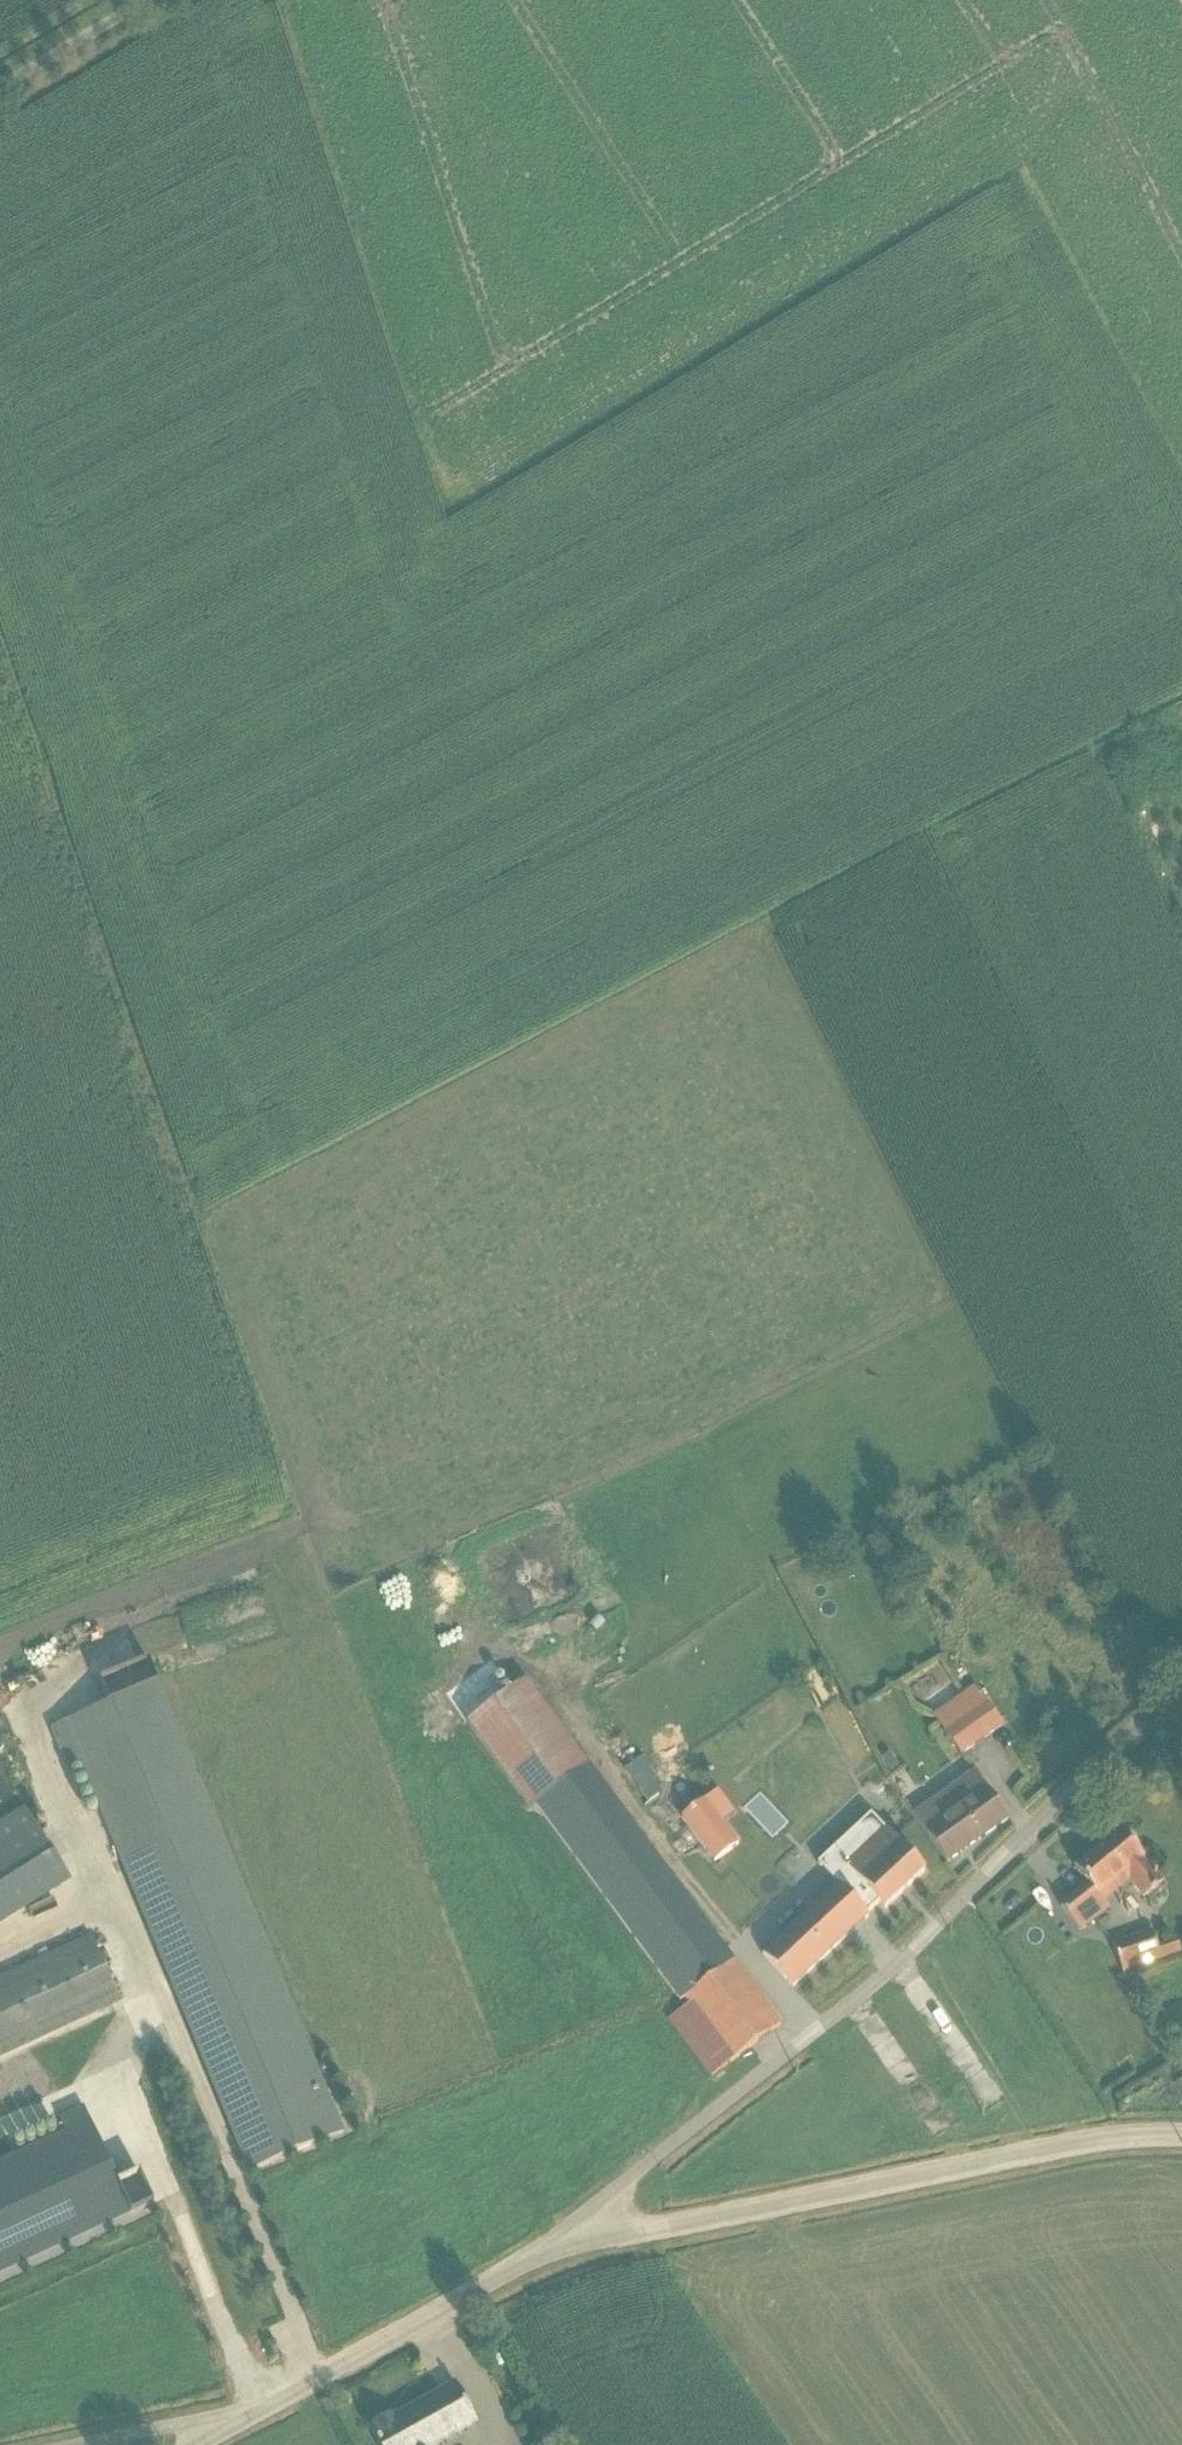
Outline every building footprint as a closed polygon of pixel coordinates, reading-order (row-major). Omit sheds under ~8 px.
[(248,2172),(344,2134),(148,1663),(99,1684),(106,1706),(49,1730),(65,1769),(78,1763),(248,2172)] [(524,1683),(466,1724),(528,1811),(587,1767),(524,1683)] [(1004,1727),(974,1687),(933,1715),(961,1757),(1004,1727)] [(946,1864),(1008,1822),(972,1773),(913,1816),(946,1864)] [(591,1797),(550,1828),(624,1931),(629,1928),(682,2000),(681,2002),(685,2008),(669,2020),(711,2078),(781,2026),(733,1964),(715,1976),(662,1902),(665,1900),(591,1797)] [(70,1883),(22,1808),(0,1822),(0,1926),(70,1883)] [(885,1910),(923,1874),(869,1816),(819,1863),(840,1884),(868,1914),(879,1904),(885,1910)] [(1142,1901),(1163,1884),(1121,1832),(1074,1870),(1087,1886),(1060,1909),(1080,1934),(1108,1911),(1103,1905),(1129,1885),(1142,1901)] [(840,1884),(762,1956),(792,1988),(868,1918),(866,1916),(868,1914),(840,1884)] [(1112,1945),(1121,1975),(1181,1955),(1178,1942),(1156,1949),(1152,1932),(1112,1945)] [(119,2005),(89,1937),(0,1978),(0,2060),(119,2005)] [(1181,2103),(1181,2082),(1168,2090),(1177,2106),(1181,2103)] [(63,2133),(0,2160),(0,2272),(150,2208),(134,2170),(113,2179),(82,2107),(57,2118),(63,2133)] [(476,2427),(454,2386),(392,2421),(391,2417),(369,2430),(377,2444),(443,2444),(476,2427)]
